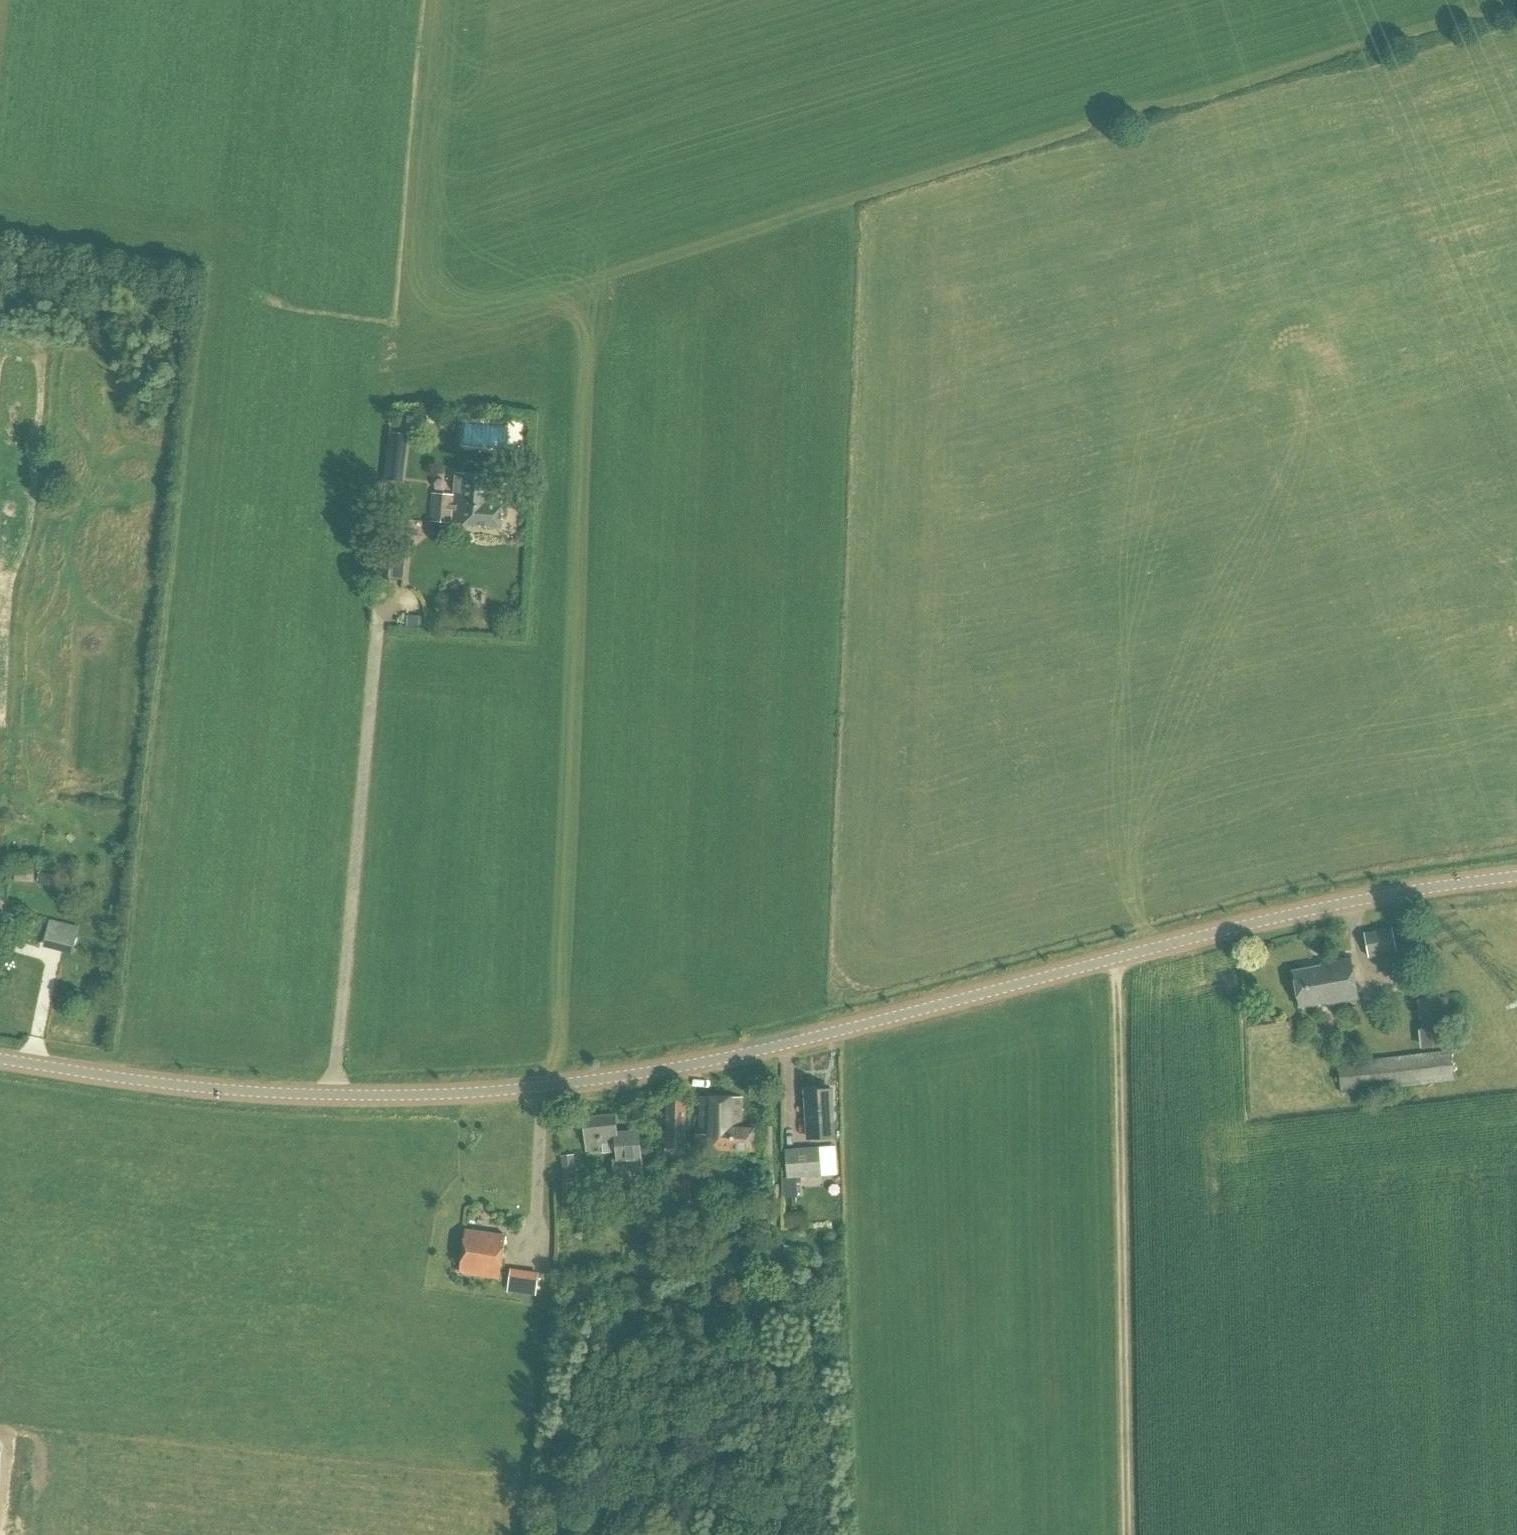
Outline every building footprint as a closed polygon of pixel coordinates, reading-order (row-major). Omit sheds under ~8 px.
[(409,435),(390,433),(386,461),(406,464),(409,435)] [(497,504),(500,476),(458,472),(455,495),(435,493),(432,521),(502,528),(504,505),(497,504)] [(380,542),(376,576),(404,579),(408,546),(380,542)] [(415,628),(416,616),(405,615),(404,627),(415,628)] [(51,920),(43,946),(72,954),(79,927),(51,920)] [(1368,957),(1396,952),(1391,928),(1364,933),(1368,957)] [(17,943),(19,934),(8,931),(6,940),(17,943)] [(1328,1004),(1359,999),(1352,958),(1321,963),(1321,966),(1293,971),(1299,1007),(1328,1002),(1328,1004)] [(1427,1008),(1428,1042),(1450,1041),(1449,1018),(1434,1019),(1433,1008),(1427,1008)] [(1341,1094),(1455,1080),(1451,1049),(1337,1063),(1341,1094)] [(809,1138),(835,1136),(832,1089),(806,1090),(809,1138)] [(685,1167),(687,1096),(667,1096),(664,1167),(685,1167)] [(755,1150),(755,1127),(743,1127),(743,1098),(701,1097),(700,1135),(697,1135),(697,1149),(755,1150)] [(618,1133),(616,1114),(584,1117),(588,1154),(617,1151),(618,1158),(612,1159),(614,1182),(644,1180),(639,1130),(618,1133)] [(784,1198),(797,1197),(797,1184),(821,1183),(819,1147),(784,1149),(786,1178),(782,1178),(784,1198)] [(563,1186),(576,1185),(573,1154),(561,1155),(563,1186)] [(823,1211),(792,1211),(792,1224),(823,1225),(823,1211)] [(501,1278),(507,1235),(466,1229),(460,1273),(501,1278)] [(768,1274),(770,1259),(761,1258),(759,1273),(768,1274)] [(621,1276),(621,1267),(609,1267),(609,1276),(621,1276)] [(535,1296),(538,1273),(510,1268),(507,1292),(535,1296)]
